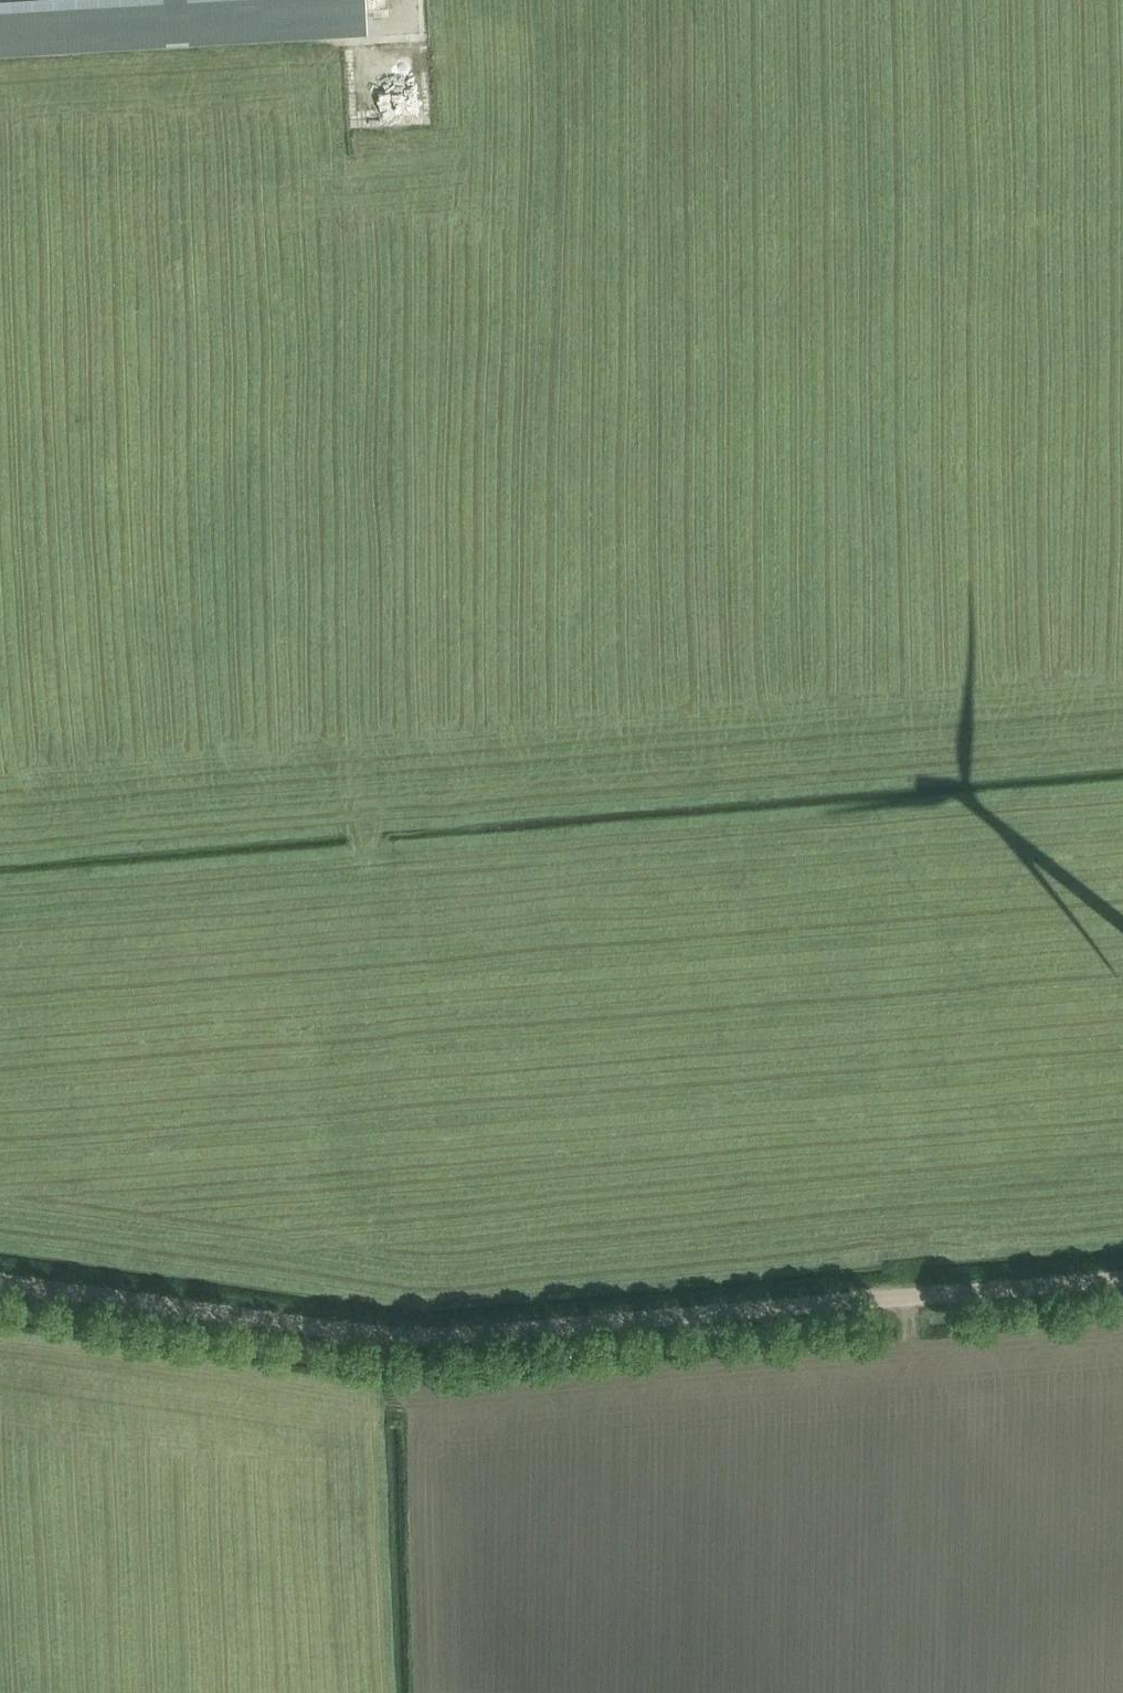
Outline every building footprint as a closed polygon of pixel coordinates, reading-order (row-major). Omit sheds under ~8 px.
[(365,13),(364,0),(0,0),(0,34),(365,13)]
